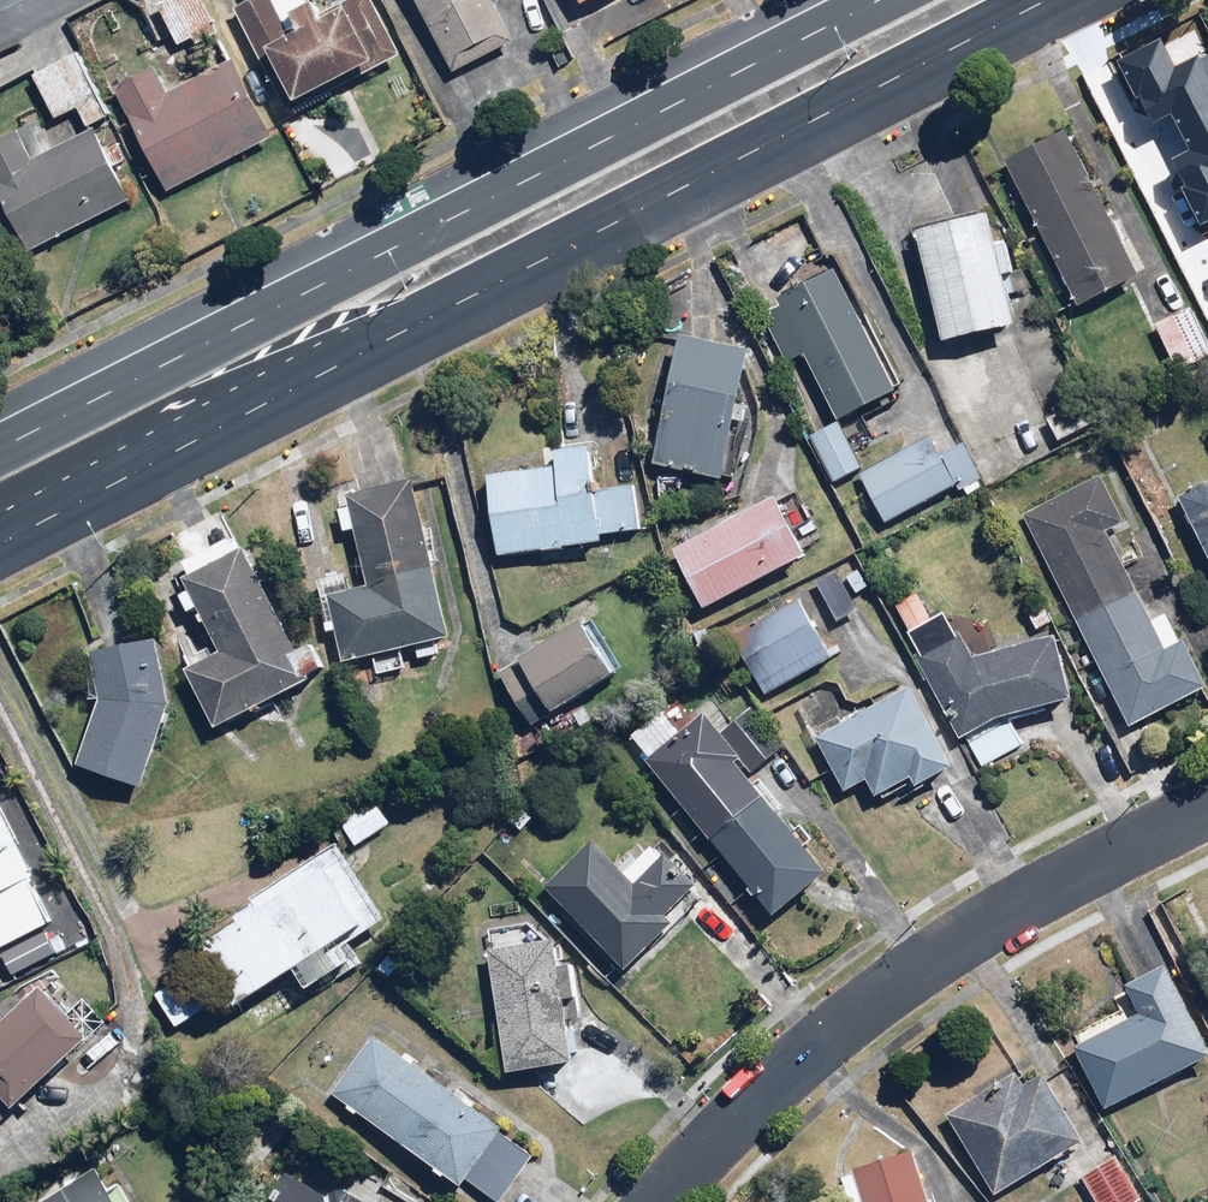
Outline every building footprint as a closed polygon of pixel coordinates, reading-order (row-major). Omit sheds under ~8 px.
[(200,0),(172,0),(157,9),(185,57),(221,37),(200,0)] [(236,17),(292,118),(315,105),(401,57),(369,0),(358,0),(323,20),(313,2),(307,6),(303,0),(255,0),(258,4),(236,17)] [(451,76),(516,43),(494,0),(413,0),(451,76)] [(171,194),(274,139),(233,62),(168,97),(153,68),(114,89),(171,194)] [(1203,244),(1207,242),(1207,75),(1176,90),(1163,64),(1123,83),(1153,145),(1170,137),(1188,174),(1172,181),(1203,244)] [(0,143),(0,201),(26,253),(130,201),(93,128),(52,149),(39,123),(0,143)] [(1138,272),(1067,128),(1007,158),(1077,302),(1138,272)] [(984,213),(912,231),(939,342),(1014,323),(1002,275),(1012,273),(1005,244),(992,247),(984,213)] [(899,391),(834,264),(772,296),(837,423),(899,391)] [(1174,315),(1196,363),(1207,358),(1207,334),(1195,306),(1174,315)] [(749,349),(679,333),(650,465),(720,481),(749,349)] [(860,467),(837,423),(808,437),(831,482),(860,467)] [(958,487),(932,436),(859,474),(885,525),(958,487)] [(500,560),(536,553),(544,593),(590,585),(583,544),(603,541),(641,534),(631,480),(593,487),(585,446),(551,453),(554,469),(485,482),(500,560)] [(1103,473),(1024,512),(1130,724),(1204,687),(1166,611),(1152,618),(1109,532),(1128,523),(1103,473)] [(1178,493),(1207,551),(1207,478),(1178,493)] [(414,484),(337,500),(344,534),(357,531),(370,589),(329,598),(343,662),(447,640),(414,484)] [(805,563),(778,502),(674,549),(701,610),(805,563)] [(296,650),(241,551),(180,584),(201,623),(165,642),(215,733),(326,672),(309,643),(296,650)] [(841,579),(834,568),(811,582),(839,625),(860,611),(852,598),(868,587),(856,569),(841,579)] [(933,622),(916,592),(895,604),(912,634),(933,622)] [(833,653),(798,598),(730,641),(764,696),(833,653)] [(614,672),(583,622),(496,676),(527,727),(614,672)] [(960,632),(915,651),(959,737),(965,734),(983,768),(1025,746),(1011,720),(1074,700),(1052,634),(975,659),(960,632)] [(153,638),(95,650),(99,708),(77,769),(140,791),(170,705),(153,638)] [(953,766),(909,686),(816,738),(846,792),(865,781),(875,798),(909,779),(914,787),(953,766)] [(700,718),(645,765),(774,916),(826,873),(804,847),(814,838),(797,818),(786,827),(747,781),(788,747),(751,703),(714,734),(700,718)] [(389,826),(375,804),(340,828),(355,849),(389,826)] [(0,809),(0,947),(49,922),(25,876),(33,872),(0,809)] [(387,916),(337,840),(243,902),(248,910),(180,955),(219,1014),(289,967),(307,995),(360,960),(348,942),(387,916)] [(624,875),(593,841),(544,886),(569,913),(558,923),(575,943),(586,933),(621,972),(671,926),(664,918),(697,889),(657,845),(624,875)] [(42,930),(0,953),(0,963),(9,979),(55,954),(42,930)] [(557,942),(489,950),(502,1072),(572,1064),(565,1000),(575,999),(571,963),(559,964),(557,942)] [(1207,1058),(1207,1051),(1167,967),(1118,991),(1125,1003),(1112,1010),(1118,1022),(1071,1046),(1103,1110),(1207,1058)] [(206,1008),(183,976),(154,998),(177,1030),(206,1008)] [(86,1040),(41,992),(0,1029),(0,1120),(86,1040)] [(334,1092),(462,1186),(467,1179),(499,1201),(533,1155),(373,1038),(334,1092)] [(996,1195),(1083,1141),(1042,1075),(1026,1085),(1017,1070),(945,1114),(996,1195)] [(913,1152),(840,1176),(848,1201),(929,1201),(913,1152)] [(287,1158),(262,1201),(362,1201),(287,1158)] [(1115,1159),(1078,1182),(1091,1201),(1137,1201),(1141,1200),(1115,1159)] [(47,1201),(129,1201),(118,1184),(111,1189),(100,1170),(47,1201)]
